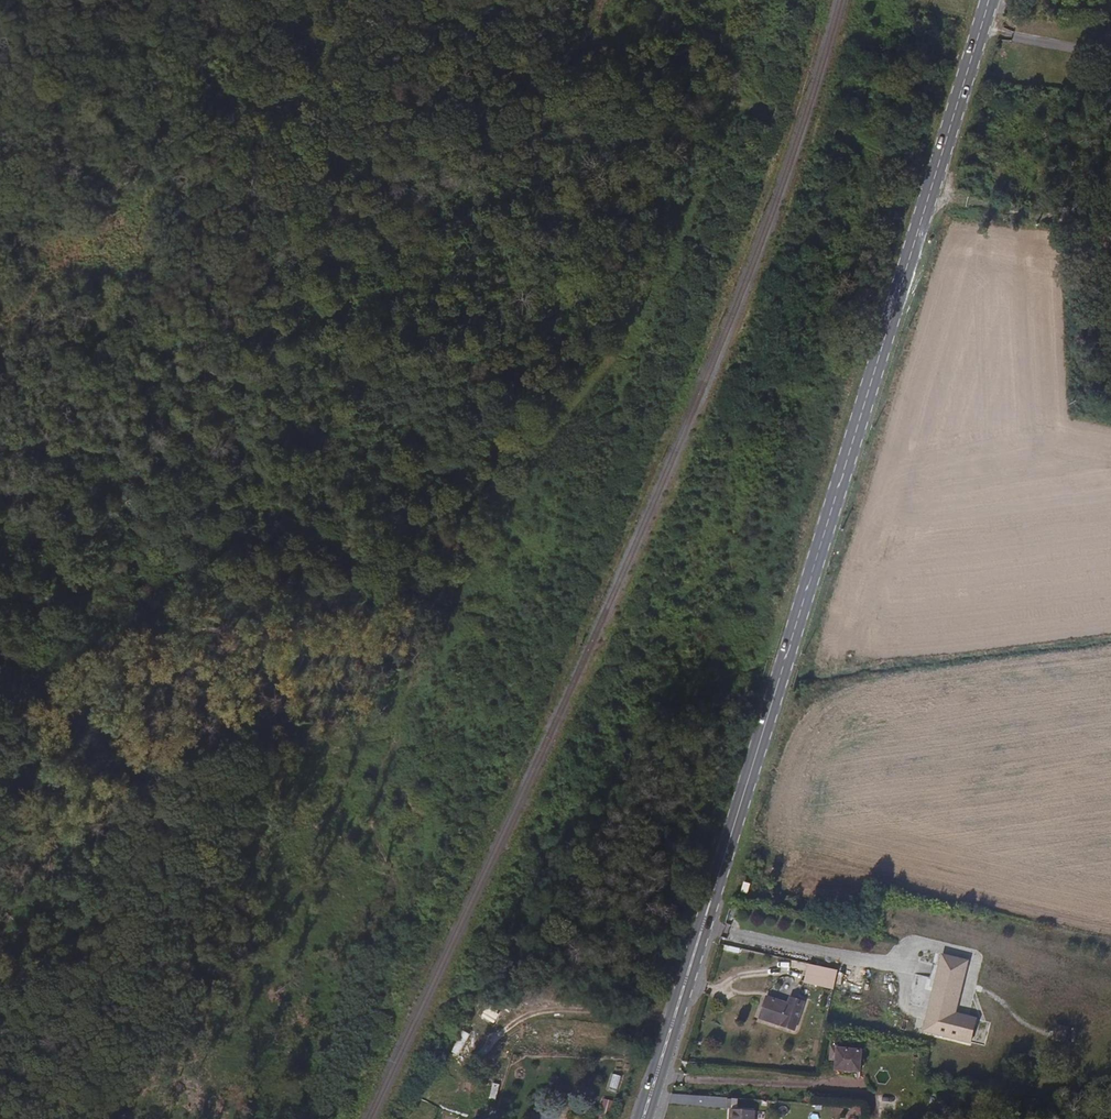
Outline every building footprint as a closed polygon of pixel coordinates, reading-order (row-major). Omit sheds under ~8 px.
[(836,979),(839,968),(809,961),(806,972),(836,979)] [(950,1008),(962,969),(938,962),(933,974),(935,975),(936,978),(928,1001),(950,1008)] [(779,1023),(787,1002),(767,993),(760,1015),(779,1023)] [(492,1019),(496,1012),(486,1007),(483,1015),(492,1019)] [(852,1075),(857,1052),(833,1047),(828,1070),(852,1075)] [(700,1059),(701,1051),(688,1050),(685,1059),(700,1059)] [(599,1118),(612,1118),(614,1099),(602,1098),(599,1118)] [(729,1109),(728,1118),(755,1118),(755,1110),(729,1109)]
